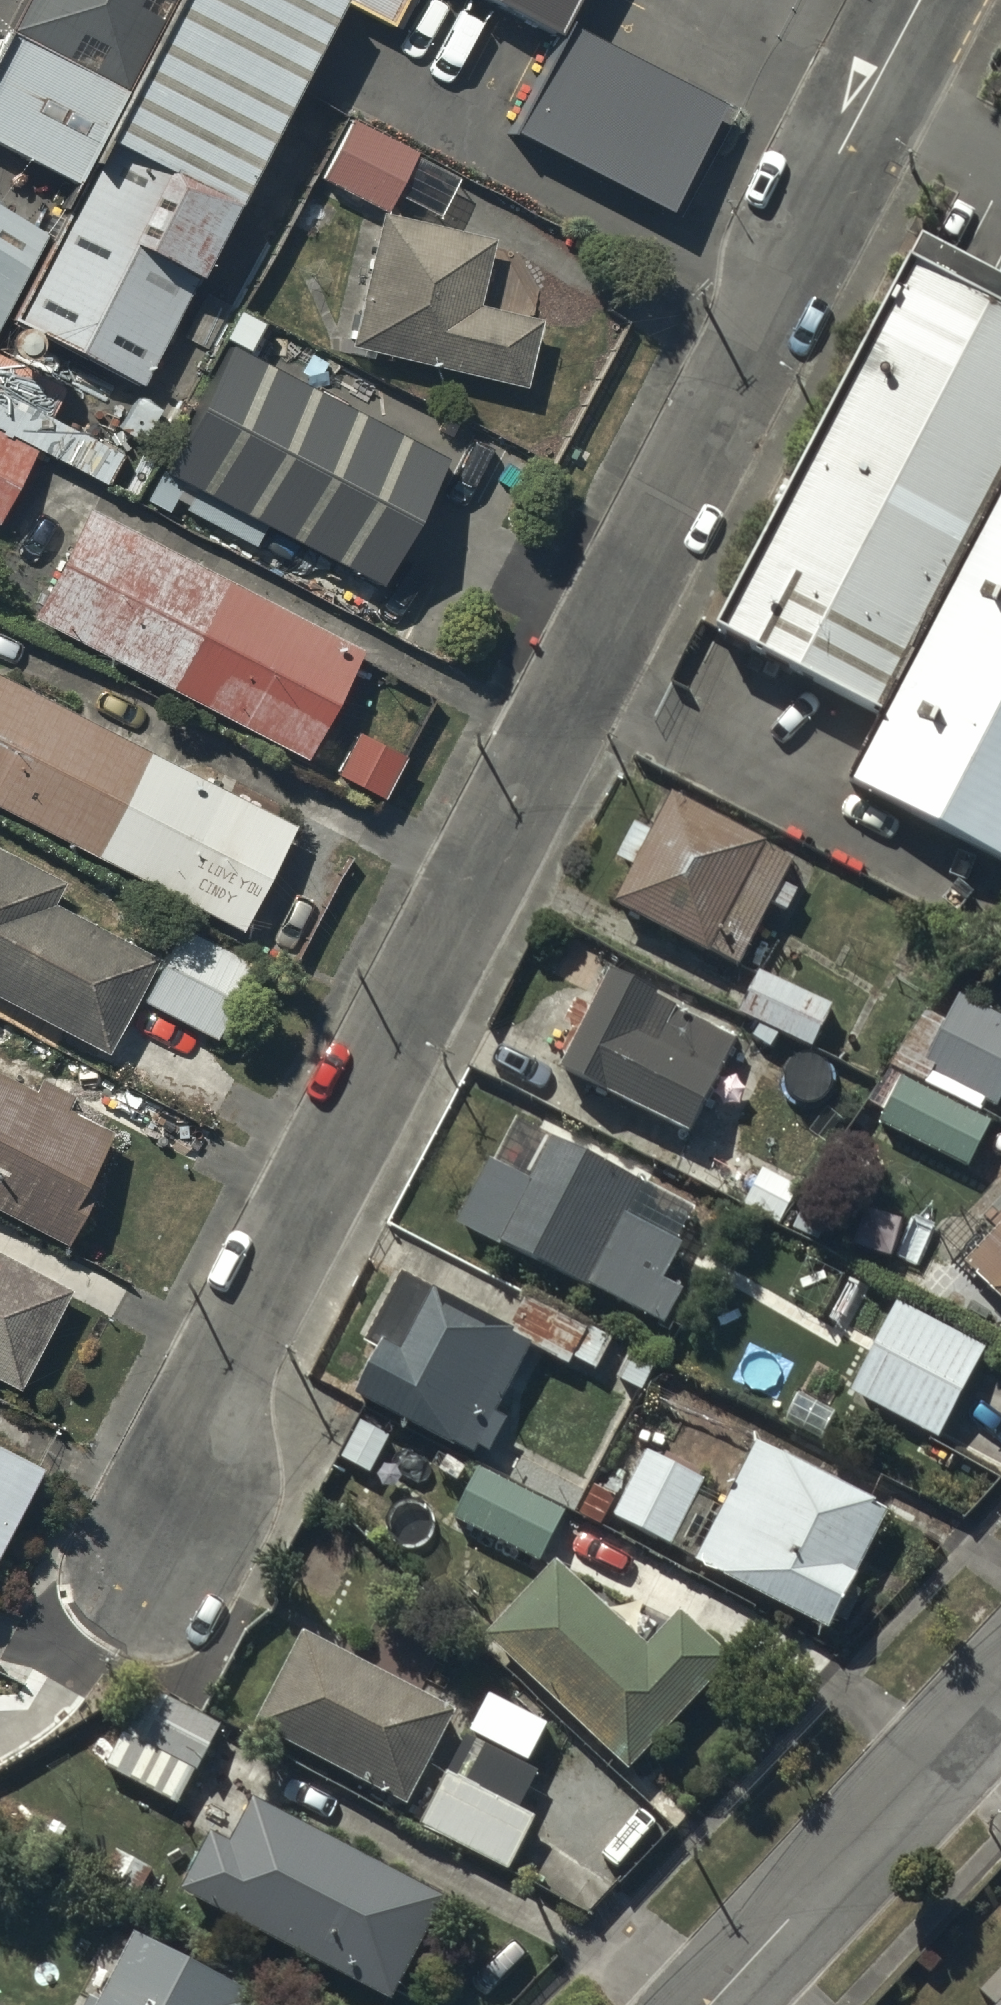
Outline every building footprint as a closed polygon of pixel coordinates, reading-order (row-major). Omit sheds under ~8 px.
[(0,20),(0,130),(72,168),(159,0),(11,0),(0,20)] [(72,168),(13,325),(141,392),(329,0),(159,0),(72,168)] [(384,12),(391,0),(359,0),(384,12)] [(553,19),(563,0),(518,0),(553,19)] [(718,91),(562,9),(507,113),(663,195),(718,91)] [(412,144),(349,111),(319,168),(383,201),(412,144)] [(0,186),(0,309),(52,214),(0,186)] [(489,228),(378,203),(347,335),(519,375),(534,310),(473,296),(489,228)] [(905,256),(791,471),(770,511),(733,583),(719,608),(715,613),(882,703),(1000,472),(1000,300),(988,293),(934,272),(905,256)] [(445,448),(221,330),(155,454),(379,573),(445,448)] [(0,427),(0,506),(32,443),(0,427)] [(882,703),(851,770),(1000,850),(1000,472),(882,703)] [(357,640),(87,500),(31,605),(301,746),(357,640)] [(0,667),(0,798),(236,917),(289,813),(0,667)] [(398,749),(352,725),(332,764),(378,788),(398,749)] [(795,851),(670,785),(612,894),(737,960),(795,851)] [(150,949),(47,895),(60,870),(0,839),(0,989),(102,1041),(150,949)] [(243,950),(177,917),(141,991),(206,1023),(243,950)] [(675,990),(606,955),(552,1062),(688,1130),(737,1032),(671,999),(675,990)] [(829,1001),(757,966),(739,1003),(811,1038),(829,1001)] [(958,989),(946,1012),(941,1015),(917,1061),(996,1101),(1000,1092),(1000,1011),(958,989)] [(779,1032),(760,1022),(755,1033),(773,1042),(779,1032)] [(61,1231),(93,1173),(83,1168),(109,1121),(65,1097),(72,1085),(40,1067),(31,1084),(0,1067),(0,1198),(61,1231)] [(989,1115),(901,1072),(879,1118),(967,1161),(989,1115)] [(529,1171),(492,1152),(458,1216),(656,1319),(676,1282),(660,1274),(680,1237),(641,1216),(626,1209),(642,1179),(550,1131),(529,1171)] [(797,1182),(764,1164),(745,1198),(778,1216),(797,1182)] [(964,1253),(1000,1288),(1000,1214),(964,1253)] [(15,1380),(67,1283),(0,1248),(0,1372),(15,1380)] [(516,1323),(402,1264),(365,1334),(373,1343),(350,1388),(475,1451),(479,1444),(489,1449),(509,1411),(500,1407),(536,1337),(514,1326),(516,1323)] [(525,1295),(513,1317),(521,1325),(542,1336),(539,1343),(568,1359),(585,1328),(525,1295)] [(983,1343),(896,1298),(850,1386),(936,1431),(983,1343)] [(650,1365),(589,1332),(577,1354),(638,1387),(650,1365)] [(835,1408),(799,1390),(785,1419),(821,1436),(835,1408)] [(370,1468),(389,1432),(363,1419),(344,1454),(370,1468)] [(891,1506),(757,1437),(694,1559),(829,1627),(891,1506)] [(704,1475),(646,1445),(612,1510),(670,1540),(704,1475)] [(0,1446),(0,1536),(37,1465),(0,1446)] [(564,1506),(477,1464),(454,1514),(540,1555),(564,1506)] [(617,1494),(594,1482),(580,1507),(603,1520),(617,1494)] [(358,1532),(321,1514),(292,1572),(329,1590),(358,1532)] [(648,1636),(556,1552),(485,1629),(628,1760),(729,1650),(678,1604),(648,1636)] [(458,1706),(302,1624),(253,1718),(408,1799),(458,1706)] [(177,1810),(222,1731),(158,1694),(144,1719),(137,1714),(105,1769),(177,1810)] [(536,1814),(448,1769),(422,1820),(510,1865),(536,1814)] [(444,1891),(252,1792),(229,1837),(211,1828),(181,1884),(391,1992),(444,1891)] [(134,1928),(99,1995),(89,1990),(82,2004),(235,2004),(234,2004),(244,1984),(134,1928)]
